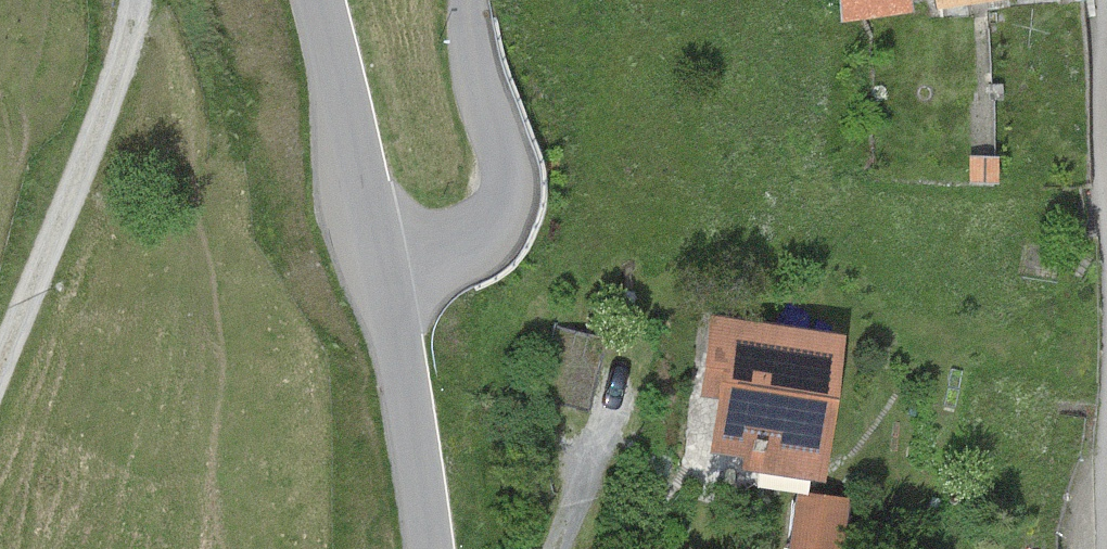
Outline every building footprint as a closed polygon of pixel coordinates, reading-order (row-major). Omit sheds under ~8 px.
[(845,22),(912,12),(911,0),(842,0),(845,22)] [(936,9),(986,0),(934,0),(936,9)] [(846,336),(712,316),(700,396),(718,399),(710,452),(742,457),(740,469),(823,482),(846,336)] [(606,338),(556,327),(540,398),(590,409),(606,338)] [(797,490),(789,548),(843,548),(850,497),(797,490)]
